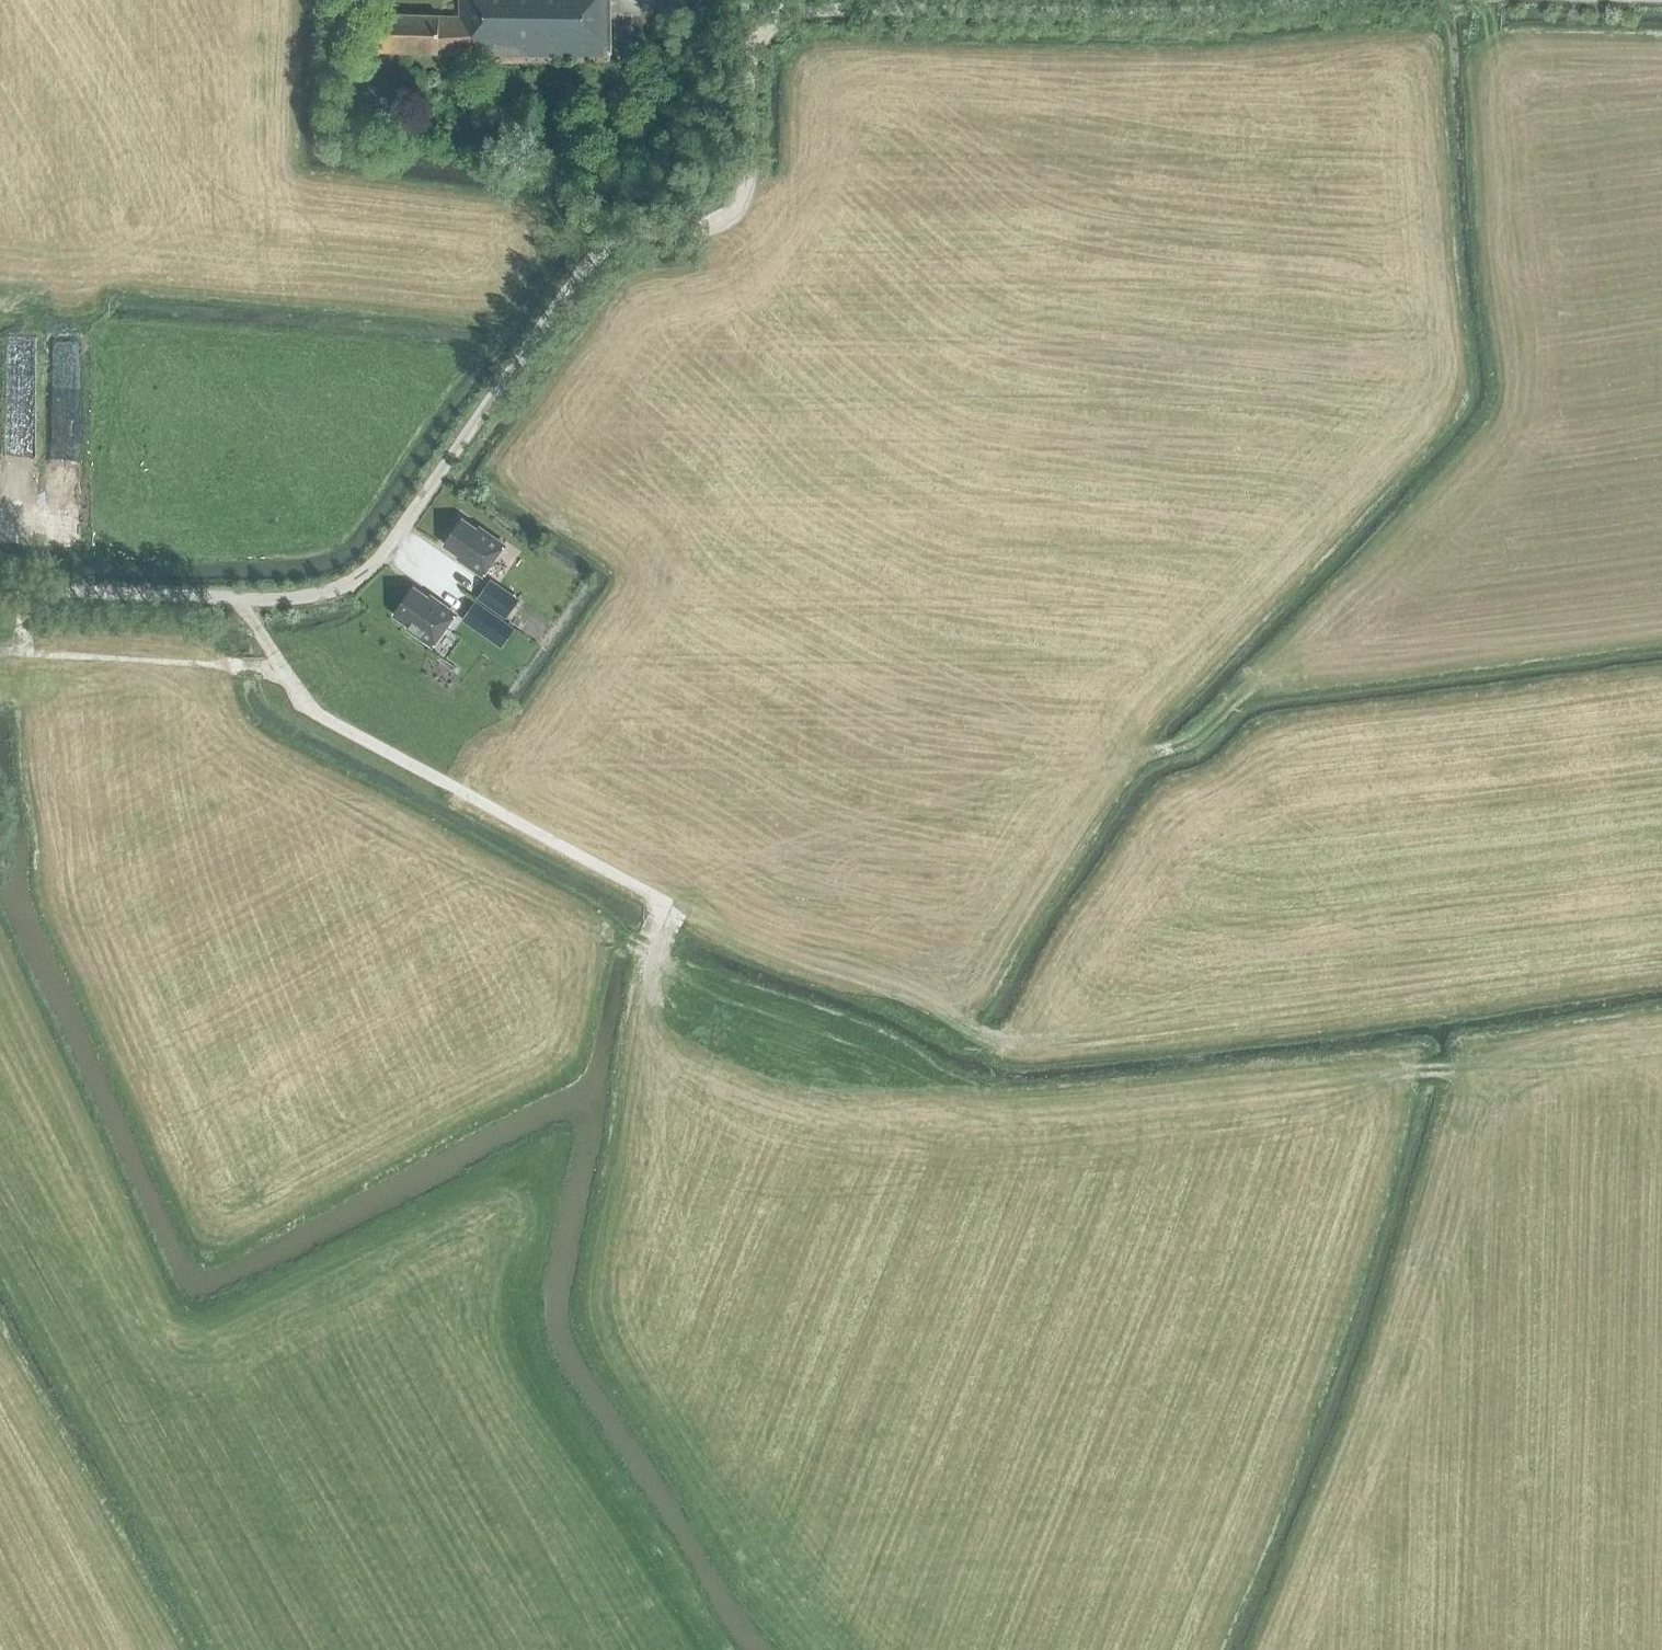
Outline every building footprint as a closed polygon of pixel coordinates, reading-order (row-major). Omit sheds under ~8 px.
[(459,16),(379,16),(379,53),(470,54),(470,61),(607,63),(608,0),(459,0),(459,16)] [(483,576),(504,546),(479,529),(477,532),(462,521),(445,546),(460,557),(458,559),(483,576)] [(488,582),(477,598),(506,619),(514,607),(504,600),(507,596),(488,582)] [(431,648),(454,616),(429,598),(428,601),(412,590),(393,617),(408,628),(406,630),(431,648)] [(475,602),(463,618),(492,638),(503,622),(475,602)]
